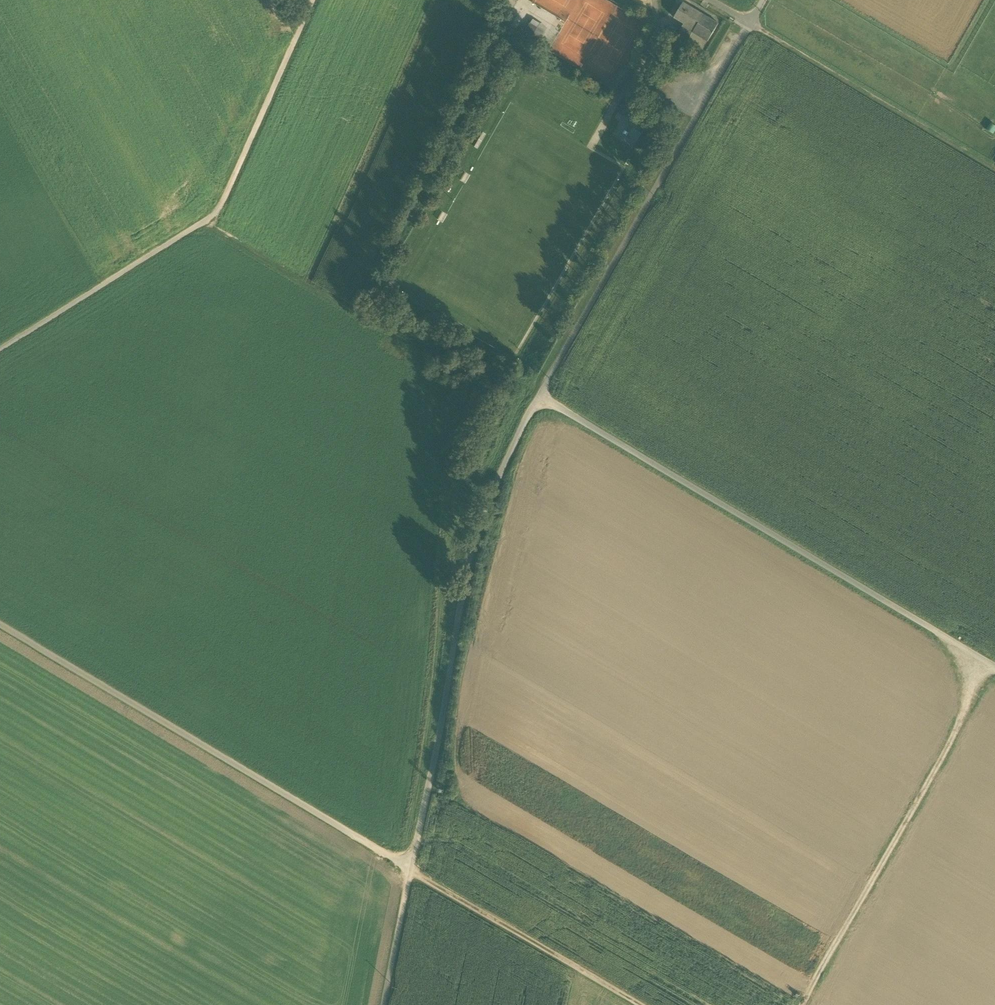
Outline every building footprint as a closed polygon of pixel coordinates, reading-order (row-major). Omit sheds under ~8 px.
[(674,18),(684,24),(683,25),(693,31),(694,29),(694,30),(693,32),(708,41),(719,23),(704,14),(684,2),(674,18)] [(506,24),(515,29),(520,20),(512,15),(506,24)] [(532,20),(529,25),(542,34),(546,28),(532,20)] [(524,34),(537,42),(542,34),(529,25),(524,34)] [(679,32),(689,38),(693,32),(694,30),(694,29),(693,31),(683,25),(679,32)] [(638,118),(635,123),(644,128),(647,123),(638,118)] [(645,128),(644,128),(635,123),(633,127),(642,133),(645,128)] [(642,133),(633,127),(627,137),(636,143),(642,133)]
